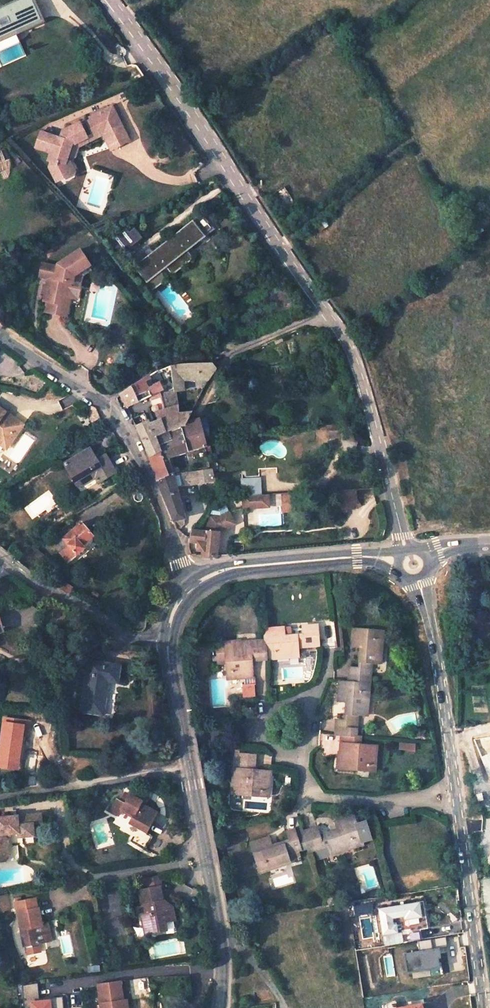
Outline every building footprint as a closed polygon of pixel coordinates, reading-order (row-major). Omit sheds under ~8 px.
[(28,0),(0,12),(0,41),(39,24),(28,0)] [(91,137),(100,132),(105,141),(123,132),(111,108),(89,119),(90,121),(79,127),(78,125),(61,133),(59,141),(40,135),(34,151),(49,155),(47,163),(50,164),(48,170),(55,184),(70,177),(64,165),(68,163),(74,146),(86,140),(85,139),(90,136),(91,137)] [(123,132),(105,141),(110,152),(128,142),(123,132)] [(175,238),(154,254),(167,271),(187,254),(184,250),(210,229),(198,215),(190,222),(173,236),(175,238)] [(125,228),(108,242),(120,257),(137,243),(125,228)] [(89,267),(79,252),(57,266),(57,268),(42,266),(40,278),(49,280),(47,288),(46,295),(44,302),(48,303),(46,313),(60,316),(64,298),(67,299),(70,284),(72,285),(74,277),(81,273),(88,268),(89,267)] [(145,282),(152,291),(156,288),(165,281),(191,259),(187,254),(167,271),(154,254),(149,258),(159,271),(145,282)] [(149,258),(147,256),(133,268),(145,282),(159,271),(149,258)] [(88,268),(81,273),(83,277),(91,272),(88,268)] [(64,298),(60,316),(67,318),(71,299),(67,299),(64,298)] [(195,316),(181,328),(186,334),(200,322),(195,316)] [(176,413),(174,390),(182,389),(182,381),(208,381),(209,380),(217,369),(211,363),(201,363),(179,364),(171,366),(171,378),(172,390),(162,393),(158,394),(158,392),(150,396),(151,397),(159,420),(149,424),(148,421),(136,426),(149,456),(160,452),(154,437),(185,424),(192,411),(176,413)] [(147,388),(144,379),(132,388),(135,395),(148,391),(150,396),(158,392),(158,394),(162,393),(158,382),(147,388)] [(135,395),(132,388),(121,395),(127,408),(139,402),(135,395)] [(150,396),(148,391),(135,395),(139,402),(151,397),(150,396)] [(85,409),(93,422),(97,420),(98,423),(101,421),(101,419),(96,408),(91,406),(85,409)] [(4,446),(18,427),(3,416),(5,413),(0,410),(0,443),(4,446)] [(5,413),(3,416),(18,427),(4,446),(0,443),(0,446),(6,450),(23,426),(5,413)] [(203,436),(198,419),(185,424),(154,437),(160,452),(149,456),(154,467),(158,481),(172,474),(168,457),(205,444),(203,436)] [(89,449),(63,465),(75,484),(85,478),(87,482),(99,475),(103,481),(115,473),(104,455),(96,461),(89,449)] [(194,479),(194,481),(213,479),(210,468),(193,471),(194,479)] [(172,474),(174,481),(194,479),(193,471),(172,474)] [(182,518),(183,517),(174,481),(172,474),(158,481),(177,531),(183,523),(182,518)] [(85,478),(75,484),(77,488),(87,482),(85,478)] [(258,479),(240,481),(241,497),(259,496),(258,479)] [(259,496),(241,497),(242,508),(267,506),(267,495),(259,496)] [(201,530),(198,529),(191,528),(189,539),(189,542),(198,543),(197,554),(202,555),(202,556),(216,557),(217,555),(220,529),(233,523),(227,511),(218,515),(209,515),(201,530)] [(82,522),(63,539),(54,547),(68,562),(77,555),(84,548),(82,546),(94,536),(82,522)] [(58,580),(55,580),(52,585),(69,594),(72,589),(58,580)] [(147,617),(136,615),(133,631),(139,632),(140,632),(141,632),(142,632),(142,631),(143,631),(143,630),(144,630),(144,629),(145,629),(145,628),(145,627),(145,626),(146,626),(146,625),(147,617)] [(303,634),(318,633),(318,626),(303,626),(303,634)] [(386,631),(357,627),(354,650),(363,651),(361,669),(352,668),(351,676),(371,678),(373,663),(382,664),(383,654),(381,653),(382,641),(385,641),(386,631)] [(284,629),(265,630),(266,641),(267,659),(278,658),(278,656),(290,655),(291,658),(299,657),(299,648),(319,646),(318,633),(303,634),(303,636),(285,637),(284,629)] [(233,642),(213,644),(214,664),(226,663),(231,662),(232,679),(245,678),(245,683),(243,686),(244,698),(255,697),(254,686),(256,686),(255,677),(253,677),(252,660),(260,660),(259,642),(233,644),(233,642)] [(120,666),(88,662),(81,714),(103,717),(108,682),(117,683),(120,666)] [(371,678),(351,676),(350,683),(371,685),(371,678)] [(350,683),(341,682),(338,702),(347,703),(344,721),(337,721),(335,728),(357,730),(358,717),(367,717),(368,708),(366,708),(367,696),(369,696),(371,685),(350,683)] [(0,751),(0,766),(9,768),(10,761),(19,762),(21,749),(22,743),(23,734),(28,735),(30,721),(5,718),(0,751)] [(357,730),(335,728),(334,735),(343,736),(356,738),(357,730)] [(338,758),(337,770),(357,772),(357,767),(374,769),(376,748),(360,746),(361,738),(356,738),(343,736),(340,758),(338,758)] [(233,782),(232,793),(251,795),(252,791),(268,793),(271,772),(253,770),(254,761),(237,760),(235,782),(233,782)] [(125,796),(121,804),(126,807),(130,799),(125,796)] [(158,816),(142,806),(143,804),(131,798),(130,799),(126,807),(121,804),(117,802),(111,813),(114,815),(119,818),(123,812),(134,818),(129,825),(146,835),(158,816)] [(20,826),(34,825),(33,816),(19,817),(19,818),(20,826)] [(42,825),(41,816),(33,816),(34,825),(42,825)] [(19,834),(23,838),(35,837),(34,825),(20,826),(19,818),(19,817),(0,819),(0,862),(4,862),(10,855),(9,841),(7,840),(12,835),(19,834)] [(308,831),(314,851),(327,847),(330,855),(338,853),(338,850),(349,846),(349,849),(360,846),(351,818),(332,823),(334,831),(316,837),(313,829),(308,831)] [(294,830),(300,850),(305,848),(307,853),(314,851),(308,831),(301,833),(299,828),(294,830)] [(268,839),(249,845),(258,873),(269,870),(268,867),(280,864),(281,866),(289,863),(286,855),(300,850),(294,830),(286,833),(289,841),(270,847),(268,839)] [(147,878),(149,890),(160,888),(163,903),(165,902),(160,876),(147,878)] [(175,922),(173,910),(164,911),(163,903),(160,888),(149,890),(139,891),(142,906),(144,906),(146,914),(141,915),(143,927),(152,926),(153,934),(166,933),(164,924),(175,922)] [(0,899),(0,914),(12,912),(9,897),(0,899)] [(15,904),(17,914),(37,910),(38,909),(36,900),(15,904)] [(406,917),(421,915),(419,902),(380,909),(384,934),(397,932),(396,925),(393,925),(392,917),(406,914),(406,917)] [(369,904),(355,907),(356,916),(370,913),(369,904)] [(37,910),(17,914),(24,947),(26,947),(28,955),(41,953),(39,944),(47,942),(45,934),(49,934),(48,924),(41,926),(37,910)] [(143,927),(145,936),(153,934),(152,926),(143,927)] [(420,951),(404,953),(407,977),(443,973),(439,942),(419,945),(420,951)] [(97,986),(100,1007),(127,1007),(126,1002),(122,1002),(120,983),(97,986)] [(23,986),(25,1007),(30,1007),(29,1000),(39,999),(38,985),(23,986)] [(50,998),(51,1007),(63,1007),(62,997),(50,998)] [(29,1000),(30,1007),(51,1007),(50,998),(39,999),(29,1000)]
